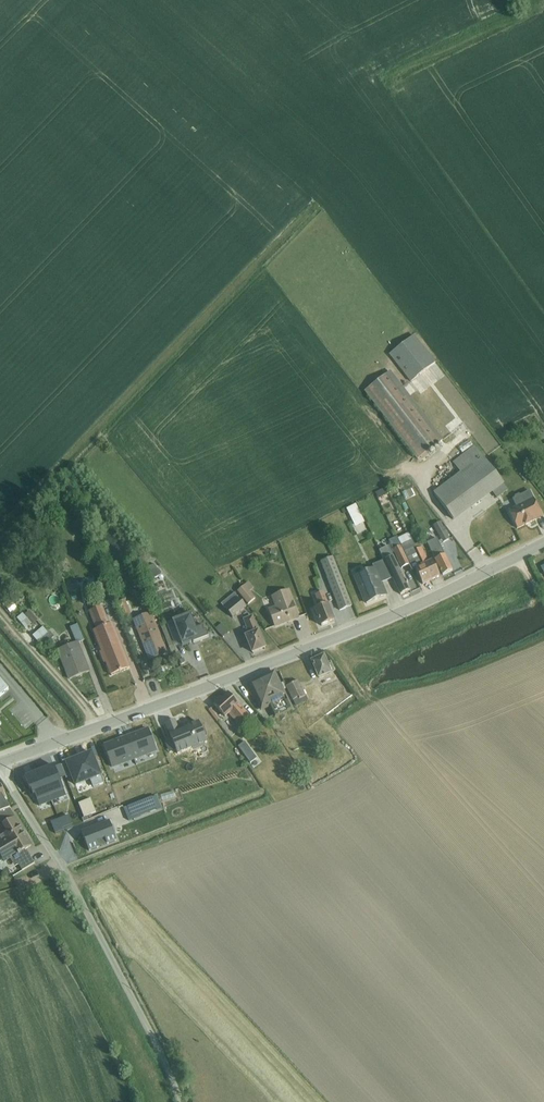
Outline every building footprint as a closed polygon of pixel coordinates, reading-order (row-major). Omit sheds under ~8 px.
[(453,431),(473,415),(437,371),(418,386),(453,431)] [(419,456),(438,440),(391,382),(372,397),(419,456)] [(397,468),(406,461),(391,443),(383,450),(397,468)] [(455,519),(499,485),(472,449),(455,462),(464,472),(436,494),(455,519)] [(516,468),(506,474),(519,496),(529,490),(516,468)] [(386,491),(377,496),(382,505),(391,500),(386,491)] [(509,512),(518,532),(543,520),(535,501),(509,512)] [(346,509),(358,534),(369,530),(357,504),(346,509)] [(410,533),(401,537),(411,563),(415,562),(415,563),(420,560),(410,533)] [(428,543),(434,555),(445,550),(439,538),(428,543)] [(424,547),(418,549),(423,562),(429,560),(424,547)] [(439,559),(446,572),(453,569),(447,555),(439,559)] [(354,604),(335,560),(319,567),(328,587),(333,585),(344,609),(354,604)] [(421,571),(426,582),(441,575),(436,564),(421,571)] [(393,580),(399,594),(410,589),(404,576),(393,580)] [(363,606),(375,601),(368,587),(363,590),(357,577),(351,581),(363,606)] [(536,592),(541,589),(536,580),(531,582),(536,592)] [(238,593),(250,604),(257,597),(252,592),(255,588),(248,582),(238,593)] [(77,583),(69,583),(69,592),(77,592),(77,583)] [(323,591),(315,595),(320,606),(329,602),(323,591)] [(236,592),(221,605),(232,618),(241,611),(248,619),(255,614),(236,592)] [(273,625),(296,617),(287,592),(271,598),(275,609),(268,612),(273,625)] [(118,602),(124,617),(131,614),(126,600),(118,602)] [(325,605),(314,610),(322,626),(333,621),(325,605)] [(90,630),(107,675),(129,667),(113,624),(107,626),(101,610),(87,615),(92,629),(90,630)] [(26,614),(33,624),(38,621),(30,611),(26,614)] [(26,631),(33,625),(24,613),(16,619),(26,631)] [(175,620),(187,646),(205,638),(206,640),(214,637),(208,624),(199,628),(192,613),(175,620)] [(150,659),(167,652),(154,617),(136,623),(150,659)] [(246,641),(251,653),(269,646),(259,621),(248,625),(253,638),(246,641)] [(78,624),(71,627),(76,642),(83,639),(78,624)] [(222,624),(216,628),(224,637),(230,632),(222,624)] [(33,635),(38,642),(49,633),(44,626),(33,635)] [(66,676),(88,670),(80,644),(59,650),(66,676)] [(324,657),(312,662),(320,680),(335,672),(331,663),(328,665),(324,657)] [(274,670),(247,684),(261,712),(269,708),(274,717),(276,716),(271,705),(263,708),(253,687),(273,677),(289,710),(293,708),(274,670)] [(273,677),(253,687),(263,708),(271,705),(276,716),(289,710),(273,677)] [(299,681),(286,688),(295,704),(296,707),(308,701),(299,681)] [(228,693),(215,706),(226,718),(230,714),(241,726),(250,717),(228,693)] [(211,709),(209,711),(219,724),(221,722),(211,709)] [(175,721),(166,725),(172,739),(176,751),(178,756),(207,744),(204,736),(207,735),(204,728),(202,729),(200,723),(188,728),(189,730),(180,733),(175,721)] [(149,730),(127,738),(135,760),(157,751),(149,730)] [(127,738),(104,747),(112,768),(135,760),(127,738)] [(172,739),(165,742),(170,753),(176,751),(172,739)] [(245,744),(239,748),(250,764),(256,760),(245,744)] [(90,781),(93,789),(104,785),(92,754),(68,764),(76,786),(90,781)] [(55,767),(41,773),(50,797),(65,792),(55,767)] [(41,773),(26,779),(31,792),(32,791),(34,797),(36,796),(38,802),(50,797),(41,773)] [(152,797),(124,809),(129,822),(141,817),(140,816),(157,810),(161,809),(156,796),(152,798),(152,797)] [(1,818),(13,815),(12,810),(0,812),(0,813),(1,818)] [(70,816),(59,820),(63,829),(73,825),(70,816)] [(12,817),(1,824),(18,854),(29,848),(12,817)] [(59,820),(51,823),(56,834),(63,831),(63,829),(59,820)] [(110,822),(82,833),(89,852),(117,841),(110,822)]
